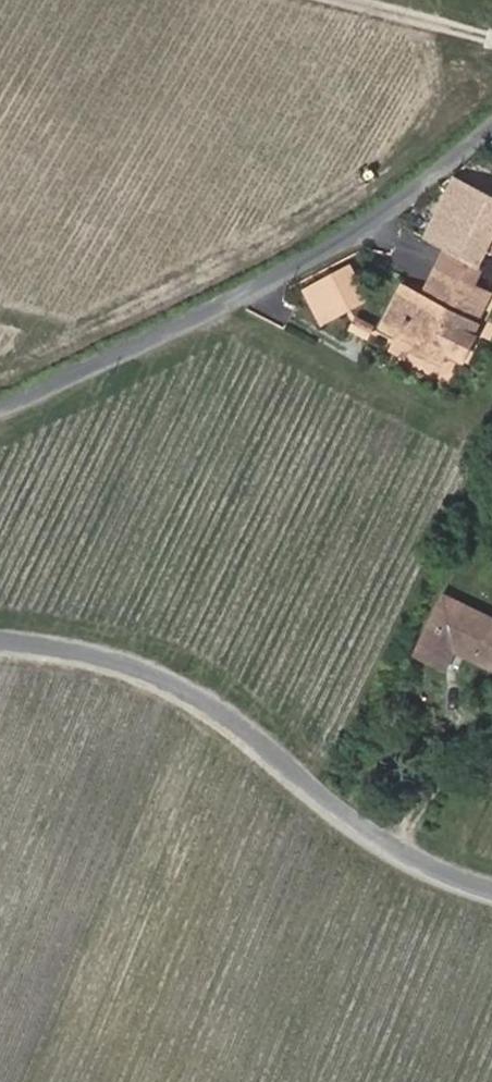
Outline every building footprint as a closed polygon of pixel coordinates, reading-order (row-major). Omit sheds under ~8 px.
[(481,265),(491,241),(491,197),(459,179),(429,239),(450,250),(481,265)] [(481,265),(450,250),(436,275),(488,301),(491,294),(472,283),(481,265)] [(337,313),(369,301),(354,270),(330,281),(340,301),(336,312),(337,313)] [(488,301),(436,275),(426,296),(419,292),(415,301),(401,294),(385,327),(398,334),(415,342),(413,348),(443,363),(449,350),(466,359),(478,335),(473,333),(488,301)] [(326,316),(336,312),(340,301),(330,281),(310,291),(320,314),(326,316)] [(406,285),(401,294),(415,301),(419,292),(406,285)] [(337,313),(336,312),(326,316),(328,317),(332,319),(369,301),(337,313)] [(328,317),(326,316),(320,314),(325,322),(332,319),(328,317)] [(352,329),(370,338),(375,327),(358,318),(352,329)] [(415,342),(398,334),(391,348),(408,357),(413,348),(415,342)] [(447,597),(419,654),(445,667),(455,648),(491,666),(491,619),(447,597)]
